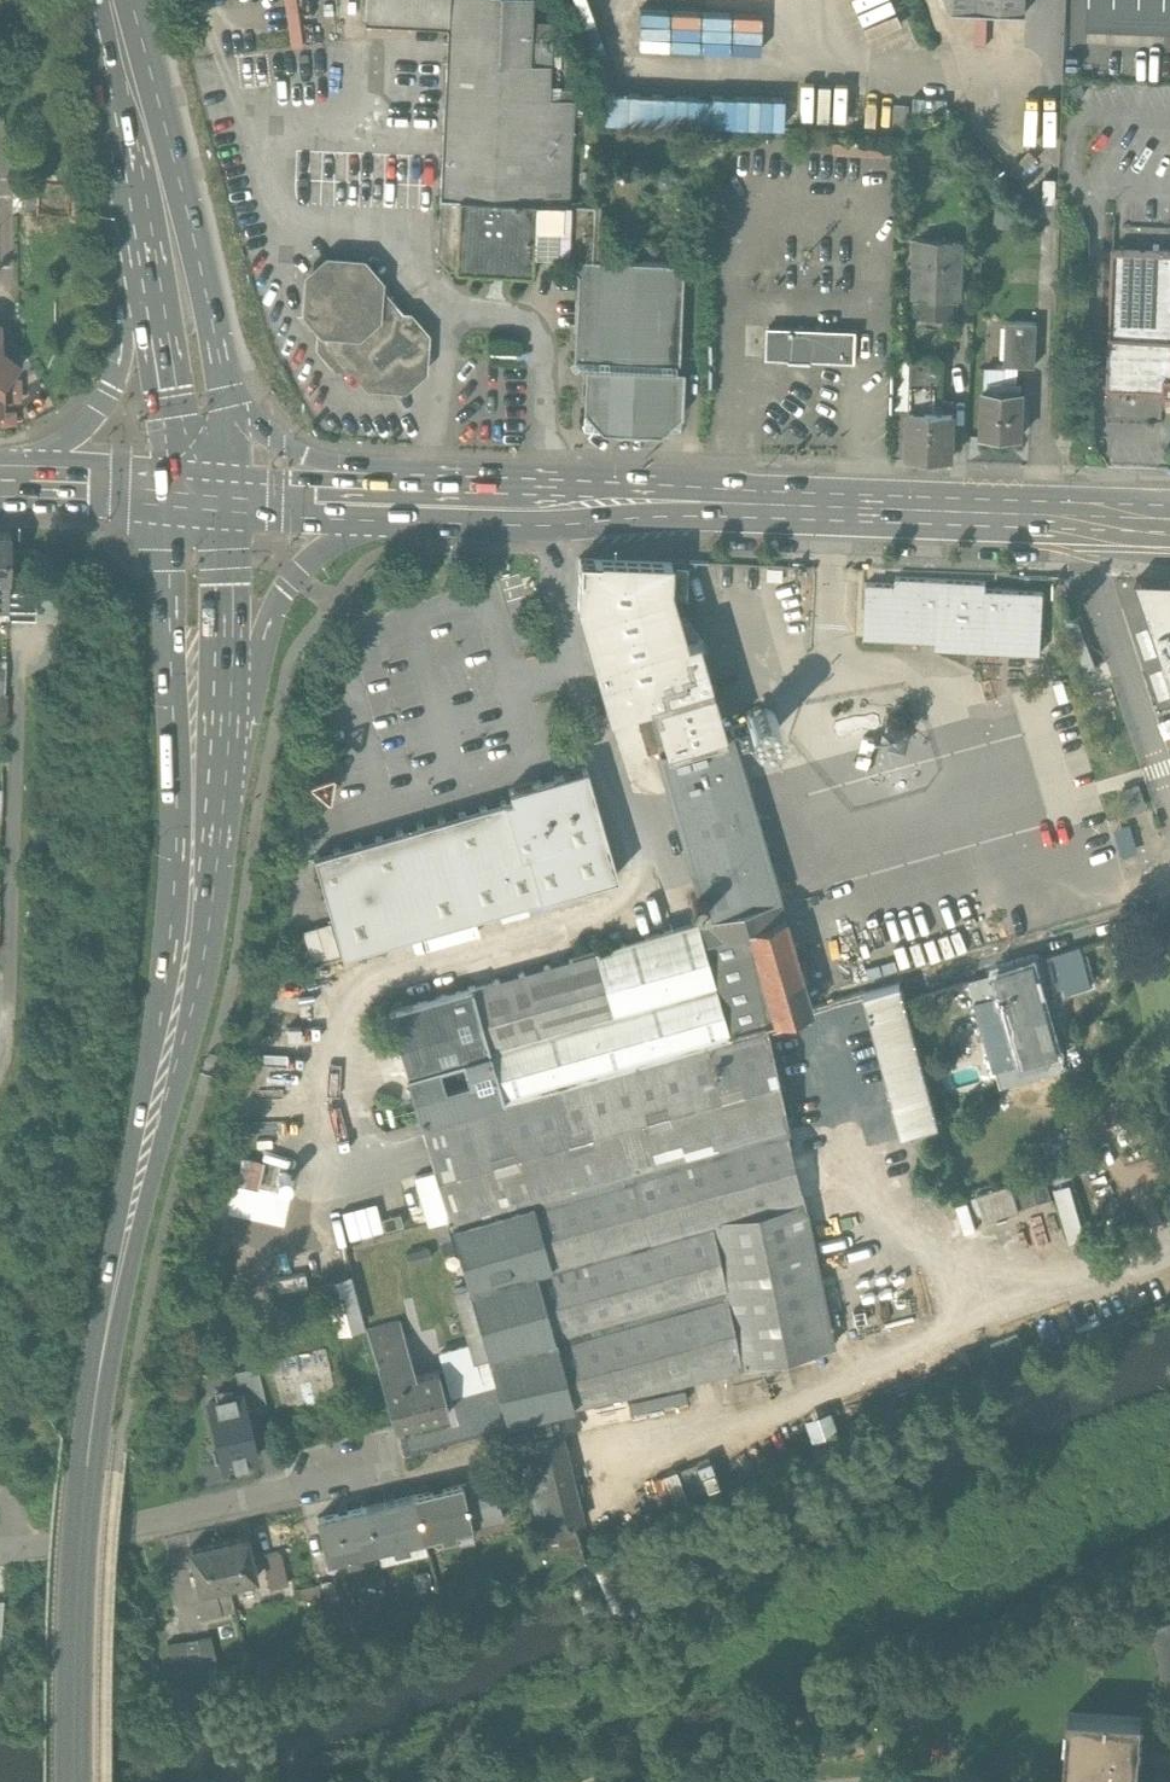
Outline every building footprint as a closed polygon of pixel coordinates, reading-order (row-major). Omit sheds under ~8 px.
[(440,198),(458,199),(534,203),(569,205),(569,204),(574,101),(549,99),(551,37),(531,36),(533,0),(451,0),(440,198)] [(1026,0),(949,0),(954,10),(1025,14),(1026,0)] [(1087,25),(1169,29),(1169,0),(1088,0),(1087,25)] [(776,48),(777,9),(642,7),(642,46),(776,48)] [(617,117),(800,121),(801,93),(617,89),(617,117)] [(531,253),(534,203),(458,199),(455,267),(530,272),(531,253)] [(569,205),(534,203),(531,253),(566,255),(566,251),(598,252),(600,206),(569,204),(569,205)] [(961,242),(916,241),(915,295),(919,295),(918,314),(952,315),(952,297),(959,297),(961,242)] [(1112,249),(1109,315),(1105,315),(1104,330),(1109,330),(1107,388),(1163,390),(1163,394),(1169,394),(1169,251),(1112,249)] [(660,433),(679,434),(680,414),(673,407),(680,263),(597,259),(598,252),(566,251),(566,255),(566,260),(585,280),(581,357),(573,357),(568,361),(572,366),(592,368),(591,403),(583,410),(583,429),(602,430),(610,423),(653,425),(660,433)] [(421,368),(423,333),(408,315),(399,314),(377,288),(377,280),(361,261),(327,259),(308,275),(305,310),(322,327),(320,343),(336,362),(352,363),(368,381),(402,384),(421,368)] [(1036,322),(1007,321),(1005,365),(1034,366),(1036,322)] [(4,411),(2,383),(21,364),(2,347),(0,323),(0,411),(4,411)] [(856,330),(769,327),(767,357),(855,361),(856,330)] [(910,410),(953,411),(954,402),(942,401),(943,358),(898,356),(894,456),(908,456),(910,410)] [(1023,390),(984,389),(982,435),(1021,437),(1023,390)] [(953,411),(910,410),(908,456),(952,458),(953,411)] [(0,532),(0,628),(9,628),(8,622),(9,593),(8,578),(10,578),(10,532),(0,532)] [(653,702),(711,684),(697,638),(686,641),(669,584),(670,559),(579,556),(577,604),(610,715),(634,708),(653,702)] [(895,584),(866,582),(864,638),(936,642),(936,649),(1040,654),(1043,592),(986,589),(986,581),(896,576),(895,584)] [(1135,580),(1169,682),(1169,581),(1135,580)] [(36,594),(9,593),(8,622),(36,622),(36,594)] [(667,752),(726,734),(711,684),(653,702),(667,752)] [(6,725),(9,703),(7,703),(7,696),(5,695),(0,695),(0,724),(6,725)] [(659,754),(667,752),(653,702),(634,708),(647,755),(658,752),(659,754)] [(755,741),(759,741),(760,741),(764,740),(768,738),(771,734),(772,729),(772,725),(771,720),(769,716),(765,713),(760,712),(756,712),(751,713),(747,715),(744,719),(743,724),(743,728),(744,733),(744,734),(746,737),(750,740),(755,741)] [(668,757),(733,737),(732,733),(726,734),(667,752),(668,757)] [(699,924),(728,1033),(762,1023),(810,1009),(760,833),(737,751),(754,746),(760,742),(760,741),(759,741),(755,741),(750,740),(746,737),(744,734),(733,737),(668,757),(660,759),(700,894),(701,894),(703,894),(704,894),(706,895),(707,896),(708,898),(708,899),(708,901),(708,903),(707,904),(706,905),(705,906),(703,907),(707,921),(699,924)] [(511,798),(313,855),(342,955),(617,875),(586,767),(548,777),(508,789),(511,798)] [(702,907),(703,907),(705,906),(706,905),(707,904),(708,903),(708,901),(708,899),(708,898),(707,896),(706,895),(704,894),(703,894),(701,894),(700,894),(698,895),(697,896),(696,897),(695,899),(695,901),(696,902),(696,904),(697,905),(698,906),(700,907),(702,907)] [(312,962),(340,953),(330,922),(302,930),(312,962)] [(532,1202),(549,1264),(701,1220),(802,1200),(785,1131),(762,1023),(728,1033),(699,924),(379,1016),(383,1032),(394,1029),(435,1173),(430,1175),(443,1222),(449,1221),(450,1225),(532,1202)] [(1000,1088),(1061,1070),(1041,1001),(1089,987),(1078,950),(997,973),(997,974),(1003,995),(987,999),(975,1003),(984,1034),(1012,1026),(1022,1060),(1016,1062),(1014,1055),(992,1061),(1000,1088)] [(1003,995),(997,974),(981,979),(987,999),(1003,995)] [(938,1124),(899,985),(864,995),(902,1133),(913,1130),(915,1135),(928,1132),(927,1127),(938,1124)] [(1044,1175),(1015,1183),(1023,1209),(1051,1201),(1044,1175)] [(579,1428),(575,1405),(832,1343),(803,1200),(802,1200),(701,1220),(549,1264),(468,1287),(468,1286),(454,1290),(474,1361),(488,1357),(496,1385),(510,1434),(515,1432),(549,1574),(585,1561),(575,1522),(581,1521),(559,1432),(579,1428)] [(468,1287),(549,1264),(532,1202),(450,1225),(468,1286),(468,1287)] [(363,1281),(342,1284),(349,1329),(369,1326),(363,1281)] [(378,1366),(409,1357),(400,1324),(367,1331),(378,1366)] [(292,1357),(271,1361),(282,1410),(337,1398),(321,1328),(317,1325),(290,1331),(288,1335),(292,1357)] [(416,1378),(409,1357),(378,1366),(384,1387),(395,1428),(449,1415),(438,1372),(416,1378)] [(460,1396),(496,1385),(488,1357),(474,1361),(474,1362),(452,1368),(460,1396)] [(241,1396),(246,1415),(267,1410),(257,1367),(236,1373),(241,1396)] [(216,1402),(208,1403),(223,1467),(234,1464),(234,1466),(246,1463),(246,1462),(256,1459),(246,1415),(241,1396),(234,1397),(234,1396),(216,1401),(216,1402)] [(462,1485),(472,1526),(503,1518),(493,1477),(462,1485)] [(414,1496),(424,1538),(441,1533),(443,1539),(455,1536),(454,1531),(472,1526),(462,1485),(414,1496)] [(366,1507),(377,1549),(394,1545),(396,1550),(408,1547),(406,1542),(424,1538),(414,1496),(366,1507)] [(377,1549),(366,1507),(318,1518),(328,1561),(347,1557),(348,1562),(360,1559),(359,1554),(377,1549)] [(218,1543),(228,1586),(229,1585),(257,1579),(247,1536),(218,1543)] [(228,1586),(218,1543),(190,1549),(200,1592),(228,1586)] [(280,1553),(262,1557),(270,1589),(288,1585),(280,1553)] [(335,1580),(320,1584),(328,1616),(342,1613),(335,1580)] [(235,1610),(229,1585),(228,1586),(200,1592),(195,1593),(200,1618),(235,1610)] [(298,1610),(324,1606),(319,1586),(294,1590),(298,1610)] [(200,1645),(185,1648),(191,1678),(206,1674),(200,1645)] [(884,1710),(866,1717),(870,1729),(889,1722),(884,1710)] [(1068,1714),(1063,1781),(1138,1781),(1142,1719),(1068,1714)]
